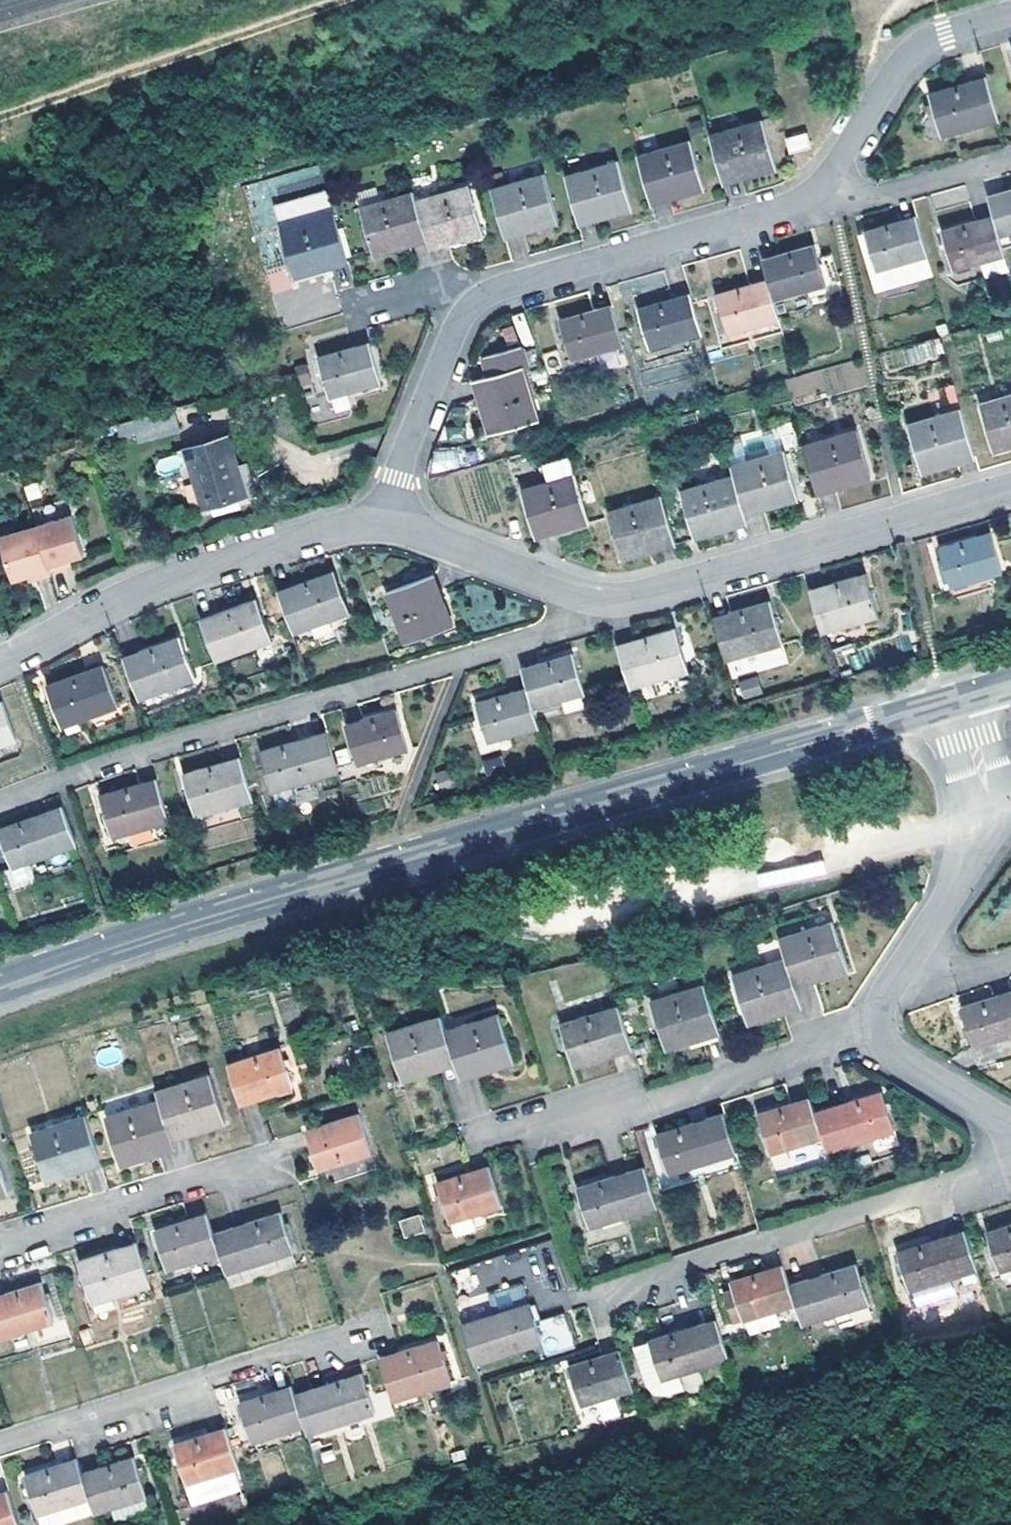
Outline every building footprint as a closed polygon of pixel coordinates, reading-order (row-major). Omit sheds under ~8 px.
[(1000,120),(988,78),(931,95),(944,136),(1000,120)] [(714,132),(726,172),(755,163),(757,171),(780,163),(767,117),(714,132)] [(811,131),(789,137),(793,149),(814,143),(811,131)] [(695,138),(640,153),(652,192),(680,185),(683,192),(708,185),(695,138)] [(569,174),(580,214),(610,205),(612,212),(635,206),(622,159),(569,174)] [(726,172),(728,179),(757,171),(755,163),(726,172)] [(548,171),(495,187),(506,226),(537,218),(540,225),(562,219),(548,171)] [(421,199),(431,238),(460,230),(462,238),(486,230),(474,183),(421,199)] [(680,185),(652,192),(654,201),(683,192),(680,185)] [(378,253),(431,238),(421,199),(418,190),(365,205),(378,253)] [(1001,235),(1010,232),(1010,191),(991,197),(996,215),(1001,235)] [(580,214),(582,222),(612,212),(610,205),(580,214)] [(350,253),(338,214),(286,231),(299,276),(323,270),(321,262),(350,253)] [(955,270),(1006,254),(1001,235),(996,215),(944,230),(955,270)] [(880,270),(931,255),(920,216),(869,231),(880,270)] [(537,218),(506,226),(509,235),(540,225),(537,218)] [(431,238),(434,247),(462,238),(460,230),(431,238)] [(817,247),(765,261),(771,281),(776,301),(827,286),(817,247)] [(352,262),(350,253),(321,262),(323,270),(352,262)] [(776,301),(771,281),(719,296),(730,335),(781,321),(776,301)] [(652,348),(704,334),(693,295),(641,310),(652,348)] [(625,345),(614,306),(563,321),(574,360),(625,345)] [(905,349),(910,366),(944,354),(938,337),(905,349)] [(384,382),(372,342),(322,357),(333,398),(384,382)] [(489,359),(494,377),(500,395),(483,400),(493,434),(541,420),(526,368),(532,367),(526,348),(489,359)] [(478,382),(483,400),(500,395),(494,377),(478,382)] [(981,402),(995,450),(1010,446),(1010,393),(981,402)] [(972,448),(961,408),(908,423),(922,471),(947,464),(944,456),(972,448)] [(175,413),(115,420),(117,438),(135,436),(135,441),(177,436),(175,413)] [(805,445),(816,485),(844,476),(846,484),(871,476),(857,429),(805,445)] [(231,438),(190,449),(205,508),(246,497),(231,438)] [(974,456),(972,448),(944,456),(947,464),(974,456)] [(734,474),(745,513),(797,498),(783,450),(731,466),(734,474)] [(181,453),(155,459),(158,473),(184,468),(181,453)] [(717,523),(745,513),(734,474),(681,490),(694,537),(719,530),(717,523)] [(537,537),(590,523),(576,475),(524,490),(537,537)] [(816,485),(818,492),(846,484),(844,476),(816,485)] [(673,534),(661,494),(610,509),(623,557),(647,550),(646,543),(673,534)] [(719,530),(747,522),(745,513),(717,523),(719,530)] [(77,518),(41,529),(41,530),(56,576),(72,571),(70,565),(76,563),(90,559),(77,518)] [(42,584),(57,579),(56,576),(41,530),(5,542),(19,585),(40,578),(42,584)] [(939,548),(950,585),(1002,569),(991,533),(939,548)] [(675,542),(673,534),(646,543),(647,550),(675,542)] [(281,593),(296,634),(351,614),(336,573),(281,593)] [(436,573),(429,576),(440,604),(447,602),(436,573)] [(865,575),(809,591),(821,633),(878,616),(865,575)] [(455,625),(447,602),(440,604),(429,576),(390,591),(408,642),(455,625)] [(259,600),(203,620),(208,631),(218,660),(274,640),(259,600)] [(714,620),(727,661),(730,672),(744,669),(745,668),(742,656),(784,643),(772,602),(714,620)] [(677,630),(620,646),(633,688),(688,672),(677,630)] [(128,658),(143,699),(198,679),(183,638),(128,658)] [(528,689),(535,709),(586,693),(574,654),(523,669),(528,689)] [(51,685),(66,726),(121,706),(106,665),(51,685)] [(743,699),(761,694),(757,676),(738,681),(743,699)] [(488,742),(539,728),(535,709),(528,689),(477,703),(488,742)] [(16,743),(2,705),(0,706),(0,748),(16,743)] [(347,725),(358,764),(410,747),(399,709),(347,725)] [(273,792),(339,773),(327,733),(262,752),(273,792)] [(500,755),(482,761),(485,774),(504,769),(500,755)] [(254,801),(241,758),(184,776),(196,817),(254,801)] [(114,838),(169,822),(157,782),(101,797),(114,838)] [(77,848),(63,810),(0,832),(0,837),(11,870),(77,848)] [(829,914),(776,929),(782,950),(790,971),(817,962),(820,970),(844,962),(829,914)] [(790,971),(782,950),(729,967),(745,1015),(769,1007),(768,1000),(795,990),(792,979),(790,971)] [(817,962),(790,971),(792,979),(820,970),(817,962)] [(713,1018),(700,976),(646,994),(661,1042),(686,1035),(683,1027),(713,1018)] [(797,997),(795,990),(768,1000),(769,1007),(797,997)] [(1010,1033),(1010,990),(964,1006),(977,1043),(1010,1033)] [(630,1040),(615,997),(558,1016),(571,1059),(630,1040)] [(453,1062),(457,1070),(485,1060),(487,1067),(511,1059),(494,1010),(442,1027),(452,1056),(453,1062)] [(424,1065),(452,1056),(442,1027),(437,1013),(384,1031),(401,1079),(427,1071),(424,1065)] [(715,1026),(713,1018),(683,1027),(686,1035),(715,1026)] [(226,1064),(238,1103),(290,1086),(277,1047),(226,1064)] [(427,1071),(453,1062),(452,1056),(424,1065),(427,1071)] [(457,1070),(459,1077),(487,1067),(485,1060),(457,1070)] [(207,1075),(155,1092),(158,1099),(168,1131),(196,1122),(199,1130),(222,1122),(207,1075)] [(881,1088),(813,1110),(821,1135),(826,1148),(894,1127),(881,1088)] [(813,1110),(808,1095),(756,1112),(770,1152),(821,1135),(813,1110)] [(168,1131),(158,1099),(105,1118),(120,1164),(145,1157),(143,1148),(171,1139),(168,1131)] [(668,1173),(736,1151),(723,1111),(656,1133),(668,1173)] [(357,1112),(308,1128),(325,1183),(374,1168),(357,1112)] [(45,1182),(99,1165),(84,1118),(30,1135),(45,1182)] [(196,1122),(168,1131),(171,1139),(199,1130),(196,1122)] [(173,1148),(171,1139),(143,1148),(145,1157),(173,1148)] [(12,1196),(0,1160),(0,1200),(12,1196)] [(500,1202),(486,1163),(435,1180),(448,1218),(450,1217),(454,1231),(473,1225),(469,1211),(500,1202)] [(657,1204),(644,1165),(576,1187),(589,1226),(657,1204)] [(280,1211),(212,1234),(217,1252),(224,1274),(293,1251),(280,1211)] [(212,1234),(205,1213),(153,1230),(166,1269),(217,1252),(212,1234)] [(405,1236),(424,1230),(419,1215),(400,1221),(405,1236)] [(991,1232),(1003,1271),(1010,1269),(1010,1225),(991,1232)] [(912,1290),(980,1267),(967,1228),(899,1251),(912,1290)] [(92,1305),(149,1287),(136,1245),(78,1263),(92,1305)] [(860,1262),(793,1284),(798,1302),(806,1323),(873,1299),(860,1262)] [(793,1284),(785,1265),(734,1282),(738,1293),(729,1296),(735,1318),(745,1315),(747,1321),(750,1320),(780,1308),(798,1302),(793,1284)] [(462,1322),(475,1361),(542,1338),(548,1355),(576,1346),(564,1309),(535,1318),(529,1300),(528,1300),(522,1281),(488,1292),(494,1311),(462,1322)] [(0,1296),(0,1339),(54,1322),(42,1283),(0,1296)] [(780,1308),(750,1320),(757,1339),(787,1327),(780,1308)] [(664,1381),(733,1360),(719,1320),(652,1342),(664,1381)] [(380,1358),(395,1400),(453,1381),(439,1339),(400,1351),(380,1358)] [(664,1381),(652,1342),(637,1346),(650,1386),(657,1395),(669,1396),(687,1391),(682,1376),(664,1381)] [(635,1388),(622,1348),(570,1365),(584,1405),(601,1399),(608,1418),(623,1413),(617,1394),(635,1388)] [(362,1374),(295,1395),(306,1427),(309,1433),(375,1412),(362,1374)] [(295,1395),(292,1387),(240,1404),(252,1443),(306,1427),(295,1395)] [(188,1484),(240,1467),(227,1429),(176,1446),(188,1484)] [(318,1455),(329,1485),(346,1478),(335,1449),(318,1455)] [(137,1458),(84,1474),(92,1498),(97,1514),(116,1510),(149,1498),(137,1458)] [(79,1460),(59,1467),(26,1478),(39,1516),(92,1498),(84,1474),(79,1460)] [(10,1492),(0,1495),(0,1524),(21,1524),(10,1492)] [(92,1498),(39,1516),(42,1524),(66,1524),(97,1514),(92,1498)] [(155,1513),(149,1498),(116,1510),(120,1524),(155,1513)]
